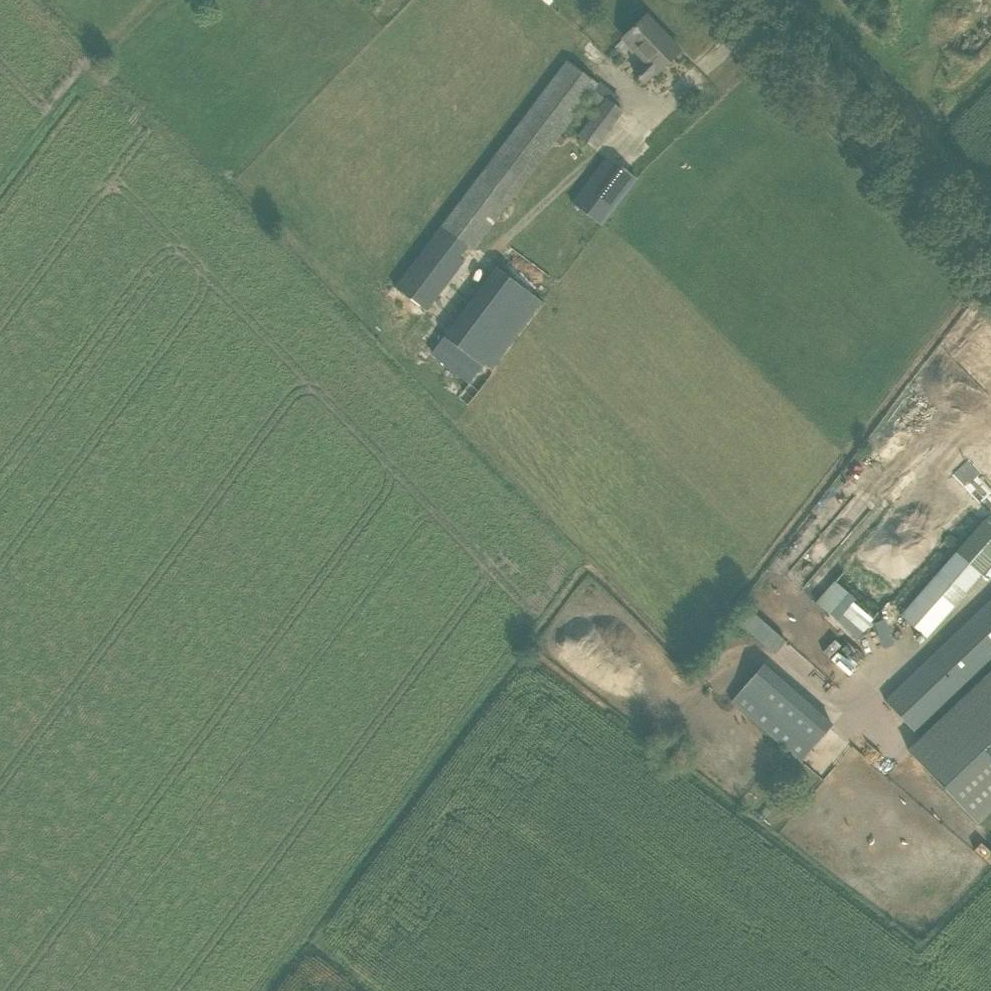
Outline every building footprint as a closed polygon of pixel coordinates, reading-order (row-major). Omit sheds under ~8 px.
[(633,71),(646,84),(680,50),(646,16),(623,38),(645,59),(633,71)] [(565,61),(395,286),(427,311),(465,262),(459,257),(468,246),(473,250),(556,141),(562,146),(566,140),(560,135),(588,99),(599,107),(578,135),(595,148),(623,111),(608,100),(611,96),(565,61)] [(571,202),(601,226),(638,179),(607,155),(571,202)] [(419,369),(468,405),(491,373),(543,303),(496,267),(419,369)] [(968,459),(971,462),(990,483),(990,437),(968,459)] [(916,733),(990,661),(990,598),(884,700),(916,733)] [(737,617),(776,652),(788,639),(749,604),(737,617)] [(770,661),(734,700),(802,763),(838,724),(770,661)] [(908,751),(976,823),(990,809),(990,673),(908,751)]
